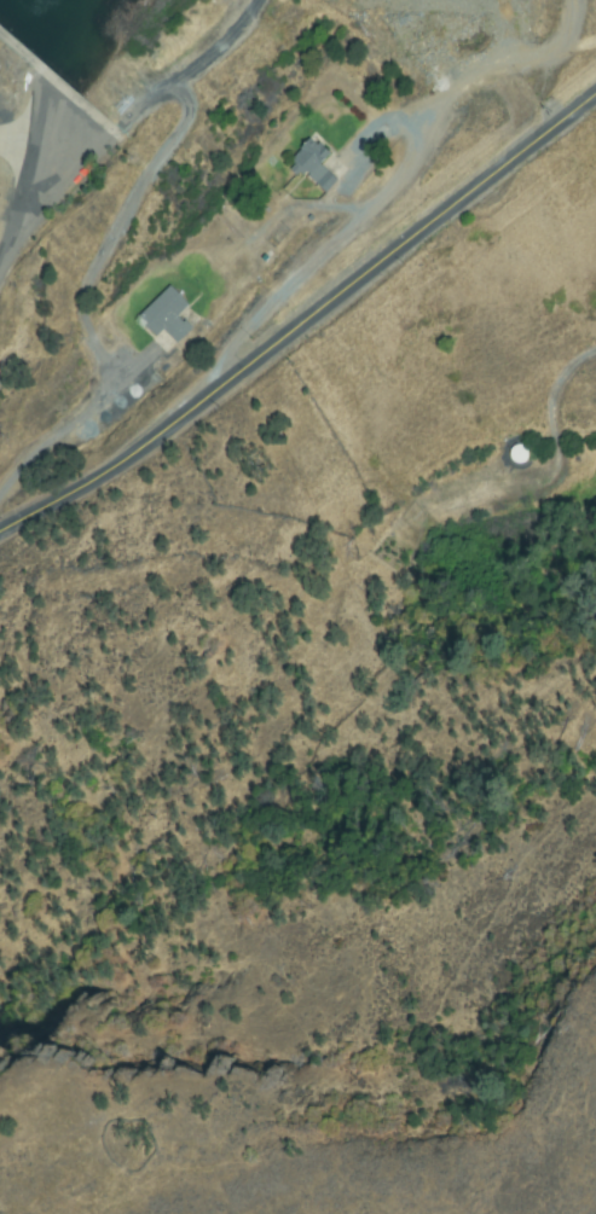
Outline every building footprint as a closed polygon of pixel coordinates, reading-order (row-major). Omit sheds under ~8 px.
[(312,140),(317,147),(320,145),(329,155),(319,164),(335,181),(324,191),(308,174),(307,174),(303,170),(299,175),(293,169),(297,164),(291,158),(312,140)] [(175,319),(189,332),(177,343),(163,330),(157,336),(140,318),(170,289),(189,307),(175,319)]
